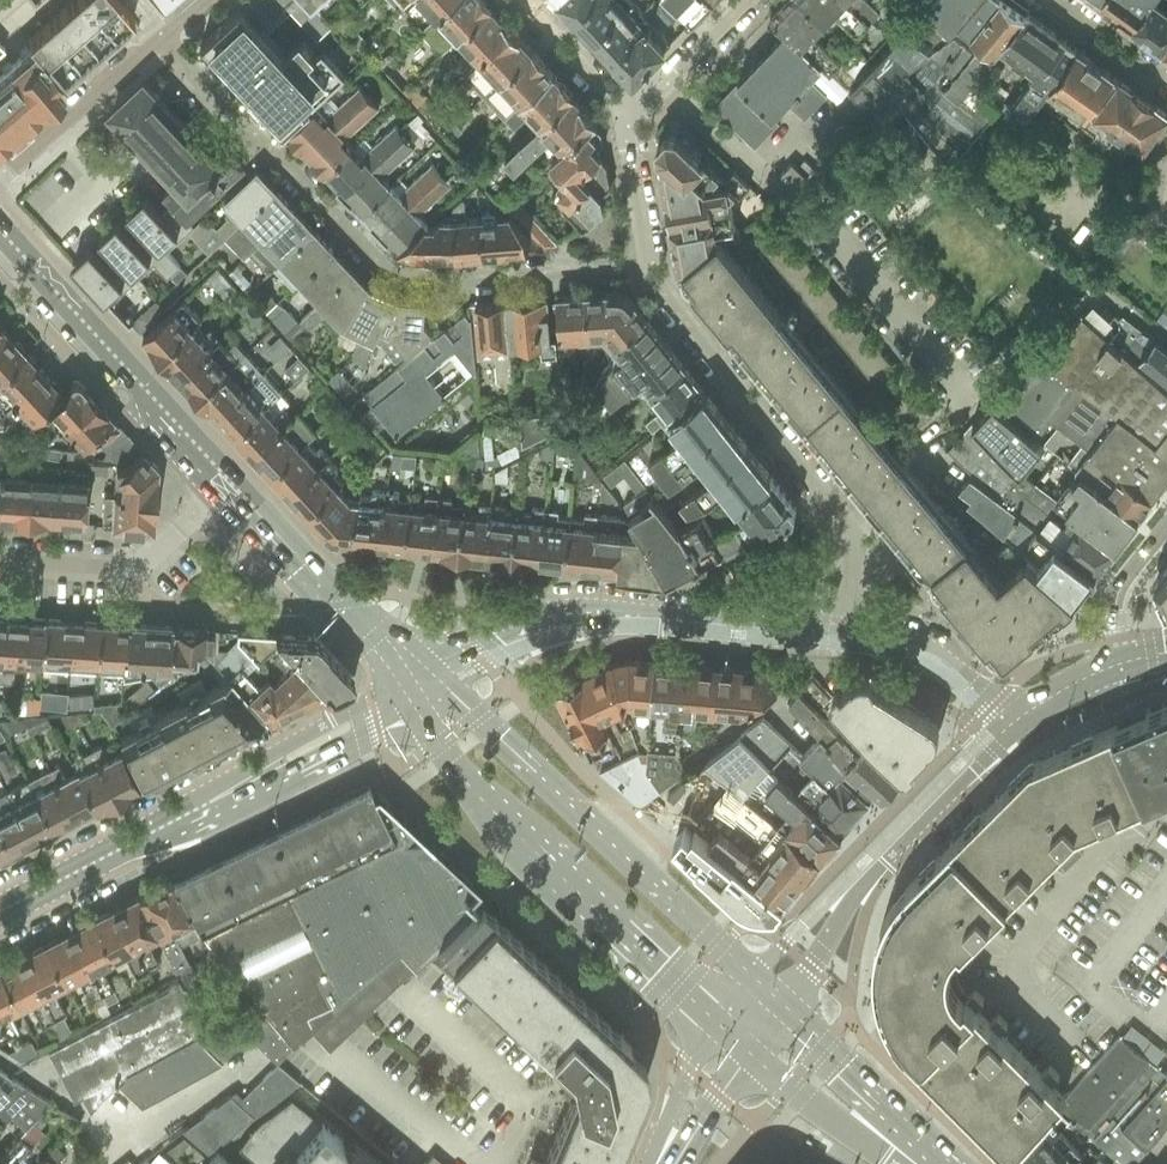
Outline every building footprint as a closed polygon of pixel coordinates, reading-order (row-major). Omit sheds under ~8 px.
[(64,7),(99,46),(116,31),(88,0),(71,0),(64,7)] [(116,31),(133,16),(119,0),(88,0),(116,31)] [(324,16),(341,0),(309,0),(324,16)] [(400,9),(403,6),(410,0),(392,0),(400,9)] [(403,6),(415,19),(424,29),(455,0),(410,0),(403,6)] [(421,31),(428,39),(440,52),(459,35),(460,35),(460,36),(492,7),(486,0),(455,0),(424,29),(421,31)] [(568,10),(568,11),(574,18),(575,18),(594,0),(559,0),(568,10)] [(594,38),(633,2),(631,0),(594,0),(575,18),(594,38)] [(612,59),(613,59),(665,10),(655,0),(643,12),(633,2),(594,38),(606,51),(606,52),(612,59)] [(695,17),(711,0),(676,0),(695,17)] [(850,89),(859,79),(840,62),(844,58),(815,31),(825,20),(803,0),(786,0),(783,4),(782,3),(772,13),(822,62),(850,89)] [(825,20),(835,9),(858,31),(861,28),(869,19),(849,0),(803,0),(825,20)] [(869,19),(878,10),(881,7),(874,0),(849,0),(869,19)] [(980,0),(934,0),(859,79),(850,89),(868,105),(906,70),(953,32),(963,21),(980,0)] [(868,105),(889,125),(905,110),(950,166),(1000,107),(970,84),(999,49),(1026,14),(1005,0),(980,0),(963,21),(953,32),(906,70),(868,105)] [(1130,26),(1149,0),(1101,0),(1098,3),(1130,26)] [(1161,48),(1166,40),(1166,0),(1149,0),(1130,26),(1161,48)] [(240,5),(201,42),(202,43),(280,125),(286,131),(303,115),(340,80),(347,74),(323,49),(317,55),(302,40),(287,55),(240,5)] [(64,7),(47,21),(81,61),(99,46),(64,7)] [(456,62),(454,63),(464,74),(466,72),(471,68),(513,29),(510,25),(510,23),(507,20),(505,20),(503,18),(503,19),(492,7),(460,36),(471,48),(460,58),(456,62)] [(665,10),(613,59),(631,78),(637,78),(648,67),(652,64),(651,63),(671,43),(660,31),(673,20),(665,10)] [(757,63),(716,107),(754,143),(777,119),(772,114),(786,99),(804,117),(820,99),(824,95),(806,78),(817,66),(822,62),(772,13),(771,14),(763,23),(780,39),(763,57),(763,58),(758,63),(757,63)] [(1026,14),(999,49),(1031,72),(1005,110),(1023,123),(1042,97),(1076,50),(1026,14)] [(27,38),(33,45),(62,78),(81,61),(47,21),(27,38)] [(466,72),(464,74),(485,96),(486,95),(493,88),(502,81),(506,77),(534,51),(520,37),(521,37),(519,35),(520,34),(516,30),(515,31),(513,29),(471,68),(466,72)] [(46,100),(47,102),(62,90),(59,87),(64,83),(61,79),(62,78),(33,45),(0,75),(0,140),(46,100)] [(1042,97),(1061,110),(1069,99),(1076,104),(1076,105),(1067,117),(1083,128),(1117,80),(1113,76),(1076,50),(1042,97)] [(486,95),(485,96),(505,118),(554,74),(546,64),(545,64),(534,51),(506,77),(502,81),(493,88),(486,95)] [(530,112),(542,125),(575,95),(573,95),(561,81),(561,80),(557,76),(556,76),(554,74),(505,118),(514,127),(530,112)] [(1100,152),(1116,131),(1115,131),(1140,96),(1117,80),(1083,128),(1094,136),(1088,144),(1100,152)] [(234,152),(221,139),(209,150),(145,82),(112,113),(177,181),(163,194),(173,204),(188,221),(191,218),(190,217),(242,167),(231,155),(234,152)] [(306,118),(289,134),(308,154),(369,96),(360,86),(336,109),(327,98),(319,106),(306,118)] [(542,125),(506,159),(515,169),(531,152),(550,134),(559,144),(563,148),(565,150),(593,124),(597,120),(592,114),(582,103),(575,95),(542,125)] [(308,154),(326,173),(356,145),(348,137),(380,107),(369,96),(308,154)] [(1100,152),(1097,157),(1101,160),(1104,155),(1116,164),(1132,142),(1145,151),(1166,117),(1166,115),(1140,96),(1115,131),(1116,131),(1100,152)] [(593,124),(553,161),(565,174),(560,180),(559,184),(562,187),(558,191),(568,201),(562,207),(583,230),(591,226),(598,221),(594,217),(604,207),(602,194),(612,185),(607,162),(601,156),(600,152),(597,148),(603,143),(600,132),(593,124)] [(356,145),(326,173),(344,193),(406,135),(396,125),(373,146),(364,137),(356,145)] [(344,193),(362,212),(392,184),(384,176),(416,146),(406,135),(344,193)] [(678,267),(680,269),(718,238),(725,237),(729,243),(741,236),(735,226),(734,226),(729,197),(730,197),(734,192),(740,196),(749,186),(734,171),(724,181),(677,136),(666,136),(657,146),(659,154),(662,156),(658,159),(660,172),(662,172),(664,188),(663,190),(665,203),(667,204),(673,240),(671,241),(673,250),(674,249),(677,267),(678,267)] [(780,175),(795,189),(807,176),(799,169),(792,162),(780,175)] [(362,212),(381,231),(434,181),(442,174),(432,163),(400,193),(392,184),(362,212)] [(210,253),(226,239),(276,191),(257,170),(226,198),(237,210),(217,229),(205,216),(189,231),(210,253)] [(434,181),(381,231),(399,251),(400,250),(428,223),(420,214),(444,192),(438,185),(436,184),(434,181)] [(245,258),(251,253),(295,210),(276,191),(226,239),(245,258)] [(145,230),(160,247),(188,221),(173,204),(163,213),(146,194),(127,211),(145,230)] [(502,204),(507,209),(544,250),(556,244),(538,224),(540,222),(531,212),(529,214),(512,195),(502,204)] [(453,218),(455,257),(483,255),(480,216),(467,217),(466,198),(463,199),(452,208),(453,218)] [(251,253),(270,273),(275,268),(314,230),(295,210),(251,253)] [(505,214),(480,216),(483,255),(538,250),(505,214)] [(428,223),(400,250),(414,257),(447,257),(455,257),(453,218),(442,219),(436,223),(428,223)] [(118,220),(100,237),(118,256),(133,272),(147,258),(156,268),(160,273),(165,278),(170,274),(176,282),(185,274),(178,266),(173,261),(160,247),(145,230),(136,239),(118,220)] [(314,230),(275,268),(294,288),(301,282),(334,251),(314,230)] [(718,238),(680,269),(854,481),(860,489),(867,497),(1000,660),(1073,599),(1009,540),(984,561),(906,465),(900,459),(892,449),(877,431),(718,238)] [(105,297),(133,272),(118,256),(108,264),(91,246),(73,262),(105,297)] [(1102,250),(1096,257),(1098,267),(1103,271),(1112,270),(1117,263),(1116,255),(1110,250),(1103,250),(1102,250)] [(301,282),(320,301),(352,270),(334,251),(301,282)] [(217,269),(206,278),(217,290),(228,280),(217,269)] [(330,312),(343,326),(370,289),(352,270),(320,301),(330,312)] [(370,289),(343,326),(344,327),(362,335),(352,359),(366,364),(376,341),(377,338),(376,337),(381,325),(393,330),(397,320),(401,302),(370,289)] [(605,337),(612,345),(646,319),(634,304),(635,304),(631,299),(630,299),(627,296),(625,294),(623,293),(621,293),(618,292),(588,295),(591,338),(605,337)] [(576,339),(591,338),(588,295),(565,296),(564,295),(559,295),(558,297),(560,321),(563,363),(574,362),(573,346),(576,345),(576,339)] [(271,297),(260,307),(267,314),(278,304),(271,297)] [(549,298),(506,301),(509,344),(510,344),(541,342),(542,357),(557,355),(556,340),(552,340),(549,298)] [(159,322),(143,336),(152,346),(152,349),(160,358),(197,324),(188,314),(192,310),(188,305),(183,300),(177,305),(159,322)] [(132,324),(131,324),(140,334),(163,309),(154,301),(132,324)] [(247,301),(240,308),(246,315),(253,308),(253,307),(247,301)] [(298,323),(286,334),(294,343),(310,329),(311,330),(330,312),(320,301),(298,323)] [(509,344),(506,301),(476,303),(480,360),(496,359),(497,379),(512,378),(510,344),(509,344)] [(377,338),(376,341),(382,343),(396,362),(433,333),(424,323),(426,305),(426,304),(401,302),(397,320),(393,330),(381,325),(376,337),(377,338)] [(278,304),(267,314),(272,319),(283,309),(278,304)] [(246,315),(243,317),(253,327),(262,319),(253,308),(246,315)] [(288,312),(276,324),(286,334),(298,323),(288,312)] [(1151,499),(1166,479),(1166,389),(1126,352),(1107,335),(1082,313),(1076,320),(1047,359),(1036,351),(1011,384),(1000,398),(1041,429),(1049,418),(1057,425),(1058,426),(1066,432),(1067,432),(1090,450),(1151,499)] [(362,414),(376,431),(387,423),(397,435),(446,396),(426,371),(455,348),(475,373),(471,318),(467,314),(456,322),(460,327),(450,334),(447,330),(365,395),(373,405),(362,414)] [(1122,315),(1107,335),(1126,352),(1143,331),(1122,315)] [(594,388),(601,397),(615,383),(666,342),(659,333),(658,333),(646,319),(612,345),(620,356),(603,369),(594,388)] [(172,368),(180,376),(219,340),(210,330),(206,334),(197,324),(160,358),(169,368),(172,368)] [(1126,352),(1166,389),(1166,347),(1155,337),(1143,331),(1126,352)] [(27,351),(19,342),(15,342),(7,333),(0,340),(0,376),(27,351)] [(281,338),(270,348),(279,358),(291,347),(281,338)] [(188,389),(197,398),(245,353),(236,342),(228,349),(219,340),(180,376),(188,385),(188,389)] [(640,380),(650,393),(684,366),(672,351),(672,350),(666,342),(615,383),(601,397),(611,410),(634,392),(631,387),(640,380)] [(3,409),(43,373),(36,364),(36,361),(27,351),(0,376),(0,405),(3,409)] [(209,407),(217,416),(256,379),(264,372),(245,353),(197,398),(205,407),(209,407)] [(299,356),(285,369),(295,380),(309,367),(299,356)] [(684,366),(650,393),(660,405),(663,409),(669,418),(671,417),(685,405),(703,391),(684,366)] [(339,370),(329,380),(344,396),(354,386),(339,370)] [(256,379),(217,416),(225,424),(225,428),(233,437),(270,403),(282,392),(264,372),(256,379)] [(17,415),(25,424),(40,411),(41,411),(40,410),(74,379),(70,378),(61,387),(55,382),(51,381),(43,373),(3,409),(13,419),(17,415)] [(318,377),(307,387),(316,397),(327,387),(318,377)] [(41,411),(40,411),(41,412),(58,432),(94,399),(77,381),(74,379),(40,410),(41,411)] [(327,387),(316,397),(326,407),(337,397),(327,387)] [(663,450),(647,463),(668,490),(685,477),(706,460),(716,474),(688,496),(679,503),(690,517),(707,504),(728,487),(739,501),(771,476),(706,395),(703,391),(685,405),(671,417),(674,420),(684,433),(663,450)] [(94,399),(58,432),(66,440),(71,436),(82,448),(93,437),(115,460),(125,461),(139,448),(94,399)] [(994,399),(974,421),(1020,472),(1043,443),(994,399)] [(245,447),(253,456),(293,419),(284,409),(280,413),(270,403),(233,437),(242,447),(245,447)] [(340,421),(354,436),(364,426),(350,411),(340,421)] [(552,430),(551,411),(520,413),(522,446),(552,430)] [(261,468),(270,477),(307,442),(317,433),(299,413),(293,419),(253,456),(261,464),(261,468)] [(646,422),(652,431),(653,430),(657,427),(661,424),(654,415),(646,422)] [(973,422),(947,449),(973,472),(970,475),(997,500),(1020,472),(974,421),(973,422)] [(364,426),(354,436),(369,453),(380,443),(364,426)] [(1057,427),(1045,443),(1053,449),(1054,449),(1054,450),(1067,433),(1067,432),(1066,432),(1058,426),(1057,427)] [(41,430),(29,441),(37,451),(50,439),(41,430)] [(555,442),(554,451),(566,453),(568,435),(555,442)] [(478,437),(460,451),(479,453),(478,437)] [(282,486),(290,495),(329,458),(320,449),(316,452),(307,442),(270,477),(278,486),(282,486)] [(542,448),(541,458),(553,459),(554,453),(554,451),(555,442),(542,448)] [(1082,444),(1068,461),(1076,467),(1080,471),(1081,471),(1137,517),(1138,516),(1151,499),(1090,450),(1082,444)] [(45,448),(45,459),(59,460),(59,449),(45,448)] [(59,449),(59,460),(72,461),(73,450),(59,449)] [(115,464),(114,478),(120,479),(119,494),(119,495),(121,496),(121,498),(156,501),(157,482),(156,482),(157,467),(142,451),(126,465),(115,464)] [(579,451),(576,479),(602,482),(579,451)] [(444,458),(443,470),(455,471),(457,453),(445,452),(444,458)] [(402,463),(402,455),(392,454),(391,467),(401,468),(402,463)] [(417,456),(402,455),(402,463),(416,465),(417,456)] [(433,457),(431,471),(443,472),(443,470),(444,458),(443,458),(433,457)] [(471,457),(469,469),(483,471),(484,458),(471,457)] [(298,507),(306,517),(344,482),(334,472),(339,468),(329,458),(290,495),(297,504),(298,507)] [(625,474),(638,492),(646,485),(625,459),(605,475),(612,484),(625,474)] [(26,521),(29,468),(15,467),(15,462),(1,461),(0,473),(0,517),(10,518),(12,520),(26,521)] [(41,520),(54,521),(58,465),(44,464),(43,469),(29,468),(26,521),(39,522),(41,520)] [(88,464),(87,474),(106,476),(107,465),(88,464)] [(58,465),(54,521),(67,522),(69,524),(78,525),(80,523),(84,523),(87,479),(86,479),(87,473),(72,472),(72,466),(58,465)] [(1057,500),(1116,545),(1137,517),(1080,471),(1057,500)] [(1020,472),(997,500),(1038,530),(1076,559),(1096,573),(1116,545),(1076,515),(1060,503),(1057,500),(1053,497),(1020,472)] [(997,500),(970,475),(959,488),(971,499),(968,503),(1021,549),(1057,582),(1074,599),(1075,599),(1078,596),(1077,595),(1094,574),(1095,574),(1096,573),(1038,530),(997,500)] [(771,476),(739,501),(750,515),(714,533),(724,551),(743,541),(744,542),(748,540),(748,539),(794,515),(796,508),(771,476)] [(331,540),(353,542),(358,502),(351,501),(339,488),(344,483),(344,482),(306,517),(314,526),(318,526),(331,540)] [(601,489),(600,499),(617,501),(604,484),(602,482),(602,486),(601,489)] [(679,527),(646,485),(638,492),(624,502),(636,524),(668,579),(700,563),(679,527)] [(369,544),(380,545),(386,491),(373,489),(372,495),(362,494),(361,502),(358,502),(353,542),(357,545),(365,546),(369,544)] [(390,549),(406,550),(412,499),(400,498),(400,493),(386,491),(380,545),(391,546),(390,549)] [(104,502),(102,526),(123,527),(123,528),(141,529),(142,529),(148,529),(153,525),(154,512),(155,512),(156,501),(121,498),(121,496),(119,495),(104,494),(104,502)] [(422,550),(433,551),(439,497),(426,495),(426,501),(412,499),(406,550),(422,552),(422,550)] [(443,554),(459,556),(465,505),(452,504),(453,498),(439,497),(433,551),(443,552),(443,554)] [(475,556),(486,557),(492,503),(478,501),(478,507),(465,505),(459,556),(475,558),(475,556)] [(496,560),(512,562),(518,511),(506,510),(507,504),(492,503),(486,557),(497,558),(496,560)] [(528,561),(539,563),(545,508),(532,507),(532,512),(518,511),(512,562),(525,564),(528,561)] [(549,566),(566,568),(571,517),(558,516),(559,510),(545,508),(539,563),(550,564),(549,566)] [(582,567),(592,569),(599,514),(585,512),(585,519),(571,517),(566,568),(578,569),(582,567)] [(599,514),(592,569),(603,570),(603,572),(619,574),(625,523),(625,517),(612,515),(599,514)] [(705,514),(679,527),(700,563),(705,560),(706,561),(710,559),(710,558),(724,551),(714,533),(705,514)] [(625,523),(619,574),(667,579),(668,579),(636,524),(625,523)] [(1154,579),(1156,584),(1166,606),(1166,562),(1154,579)] [(15,666),(19,619),(5,618),(3,615),(0,615),(0,679),(14,680),(15,666)] [(42,666),(43,666),(46,618),(34,617),(31,620),(19,619),(15,666),(42,668),(42,666)] [(43,666),(70,668),(74,620),(46,618),(43,666)] [(70,668),(98,670),(101,622),(74,620),(70,668)] [(101,622),(98,670),(117,671),(123,671),(125,672),(128,624),(101,622)] [(159,685),(169,677),(173,627),(128,624),(125,672),(125,679),(149,674),(159,685)] [(173,627),(169,677),(202,651),(213,662),(214,649),(215,630),(173,627)] [(236,632),(235,640),(256,662),(258,660),(268,651),(287,670),(278,678),(275,681),(301,709),(331,694),(282,642),(283,635),(236,632)] [(310,636),(283,635),(282,642),(331,694),(349,685),(351,676),(319,641),(310,636)] [(214,649),(213,662),(230,680),(238,689),(254,706),(267,720),(270,724),(271,724),(301,709),(275,681),(272,684),(268,680),(258,689),(240,669),(250,660),(254,664),(256,662),(235,640),(226,650),(214,649)] [(613,664),(608,666),(628,707),(633,705),(651,706),(651,707),(655,662),(630,660),(613,664)] [(685,665),(655,662),(651,707),(666,708),(665,729),(679,731),(685,665)] [(716,668),(685,665),(679,731),(695,732),(697,710),(713,712),(713,710),(716,668)] [(628,707),(608,666),(562,688),(559,696),(591,758),(604,752),(595,735),(607,729),(601,718),(614,712),(621,728),(635,721),(628,707)] [(716,668),(713,710),(743,712),(771,692),(790,678),(791,674),(789,674),(716,668)] [(857,725),(856,727),(870,741),(903,772),(931,746),(929,744),(933,743),(934,742),(936,740),(937,738),(938,736),(939,734),(939,731),(939,729),(938,727),(938,726),(937,725),(936,723),(934,721),(931,719),(929,719),(930,718),(876,684),(875,682),(874,681),(873,679),(871,678),(868,677),(865,676),(861,676),(859,676),(856,678),(855,678),(853,680),(852,679),(832,700),(840,709),(857,725)] [(812,679),(803,686),(803,687),(831,717),(840,709),(832,700),(812,679)] [(182,705),(170,711),(195,758),(215,748),(216,750),(226,745),(225,743),(266,721),(250,703),(238,689),(230,680),(207,692),(200,680),(176,692),(182,705)] [(790,701),(789,702),(820,736),(842,760),(877,792),(882,796),(883,795),(882,794),(902,774),(902,775),(904,773),(903,773),(903,772),(870,741),(856,727),(845,738),(799,689),(790,701)] [(40,692),(39,708),(49,709),(51,693),(40,692)] [(86,693),(68,695),(69,708),(87,706),(86,693)] [(26,697),(25,711),(38,712),(39,698),(26,697)] [(1117,724),(1118,727),(1116,728),(1123,745),(1125,744),(1126,747),(1124,748),(1133,769),(1136,768),(1137,771),(1135,772),(1144,795),(1147,794),(1148,797),(1166,789),(1166,788),(1166,702),(1133,717),(1117,724)] [(195,758),(170,711),(157,718),(150,705),(126,717),(133,730),(119,737),(144,784),(165,773),(166,776),(176,771),(175,769),(195,758)] [(86,713),(73,714),(77,723),(78,725),(89,720),(86,713)] [(73,714),(60,715),(66,728),(77,723),(73,714)] [(40,717),(22,718),(25,726),(29,734),(45,727),(40,717)] [(762,717),(740,733),(841,831),(854,816),(862,808),(877,792),(842,760),(820,736),(801,755),(762,717)] [(22,718),(5,720),(11,732),(25,726),(22,718)] [(1117,724),(1055,752),(1085,821),(1111,810),(1117,823),(1130,817),(1125,804),(1143,795),(1144,798),(1148,797),(1147,794),(1144,795),(1135,772),(1137,771),(1136,768),(1133,769),(1124,748),(1126,747),(1125,744),(1123,745),(1116,728),(1118,727),(1117,724)] [(841,831),(740,733),(707,760),(774,816),(773,817),(821,855),(843,833),(841,831)] [(102,745),(93,750),(117,798),(139,787),(119,750),(108,756),(102,745)] [(653,780),(675,764),(674,759),(679,756),(675,750),(648,748),(647,753),(646,770),(653,780)] [(77,769),(76,769),(96,809),(117,798),(93,750),(82,755),(88,766),(78,771),(77,769)] [(1031,762),(994,799),(1047,853),(1059,841),(1068,850),(1089,829),(1085,821),(1055,752),(1031,762)] [(622,761),(600,772),(640,807),(661,792),(646,770),(646,764),(647,762),(646,762),(641,761),(639,753),(622,761)] [(647,753),(639,753),(641,761),(646,762),(647,762),(647,753)] [(703,763),(684,777),(750,832),(750,833),(803,877),(821,855),(773,817),(774,816),(707,760),(703,763)] [(58,764),(48,769),(74,818),(85,812),(88,813),(96,809),(76,769),(64,775),(58,764)] [(675,764),(653,780),(661,792),(683,776),(675,764)] [(48,769),(27,779),(54,831),(62,827),(64,824),(74,818),(48,769)] [(27,779),(6,791),(32,840),(41,836),(44,837),(54,831),(27,779)] [(479,888),(377,791),(372,794),(368,785),(319,808),(222,855),(174,879),(199,930),(242,982),(258,1002),(292,1045),(293,1045),(399,952),(415,970),(436,951),(437,951),(475,916),(472,912),(476,907),(467,899),(479,888)] [(0,794),(0,830),(12,853),(20,849),(22,846),(32,840),(6,791),(0,794)] [(994,799),(951,842),(1005,896),(1026,875),(1036,885),(1046,875),(1036,865),(1047,853),(994,799)] [(708,803),(692,823),(695,826),(784,899),(785,899),(803,877),(750,833),(709,801),(708,803)] [(779,905),(784,899),(695,826),(691,832),(685,827),(675,839),(698,860),(697,862),(735,897),(739,901),(744,904),(750,907),(755,908),(760,909),(766,909),(777,909),(780,905),(779,905)] [(2,858),(12,853),(0,830),(0,858),(2,858)] [(921,872),(905,888),(912,895),(961,940),(974,927),(984,937),(994,927),(984,917),(1005,896),(951,842),(936,857),(921,872)] [(172,878),(139,895),(160,936),(159,936),(174,965),(182,981),(196,974),(188,958),(180,940),(199,930),(174,879),(172,878)] [(148,942),(159,936),(160,936),(139,895),(138,895),(115,907),(147,970),(159,964),(148,942)] [(905,1048),(920,1063),(974,1009),(984,999),(974,989),(964,999),(961,997),(959,995),(957,992),(955,989),(953,987),(951,983),(950,980),(949,977),(949,974),(949,970),(948,967),(949,964),(949,960),(950,957),(951,954),(953,951),(954,948),(956,945),(958,942),(961,940),(912,895),(902,909),(893,903),(888,911),(884,920),(880,929),(878,939),(876,948),(874,958),(874,968),(874,978),(876,987),(878,997),(880,1007),(884,1016),(888,1025),(893,1033),(902,1027),(913,1040),(905,1048)] [(630,1044),(618,1033),(617,1034),(608,1025),(609,1024),(606,1021),(605,1022),(596,1013),(593,1009),(592,1010),(583,1001),(584,1001),(580,997),(580,998),(571,990),(571,989),(568,986),(567,986),(558,978),(559,977),(555,974),(555,975),(545,966),(546,965),(543,962),(542,963),(533,954),(534,953),(530,950),(529,951),(520,942),(521,942),(518,938),(517,939),(508,930),(505,927),(504,927),(495,919),(496,918),(493,915),(492,915),(483,907),(483,906),(480,903),(476,907),(472,912),(475,916),(437,951),(569,1076),(570,1076),(574,1093),(573,1093),(542,1163),(612,1163),(614,1160),(615,1160),(616,1156),(616,1155),(620,1144),(621,1144),(623,1140),(622,1139),(627,1128),(628,1128),(630,1124),(629,1124),(634,1112),(635,1112),(641,1098),(639,1097),(647,1076),(644,1061),(629,1045),(630,1044)] [(136,976),(147,970),(115,907),(92,919),(113,960),(125,954),(136,976)] [(101,966),(113,960),(92,919),(68,931),(100,994),(101,994),(112,988),(101,966)] [(90,1000),(100,994),(68,931),(44,944),(65,984),(78,978),(89,1000),(90,1000)] [(54,990),(65,984),(44,944),(21,956),(53,1018),(65,1012),(54,990)] [(53,1018),(21,956),(0,967),(0,972),(19,1009),(30,1002),(42,1024),(53,1018)] [(19,1009),(0,972),(0,1021),(8,1036),(18,1031),(9,1014),(19,1009)] [(181,982),(64,1043),(89,1091),(81,1095),(89,1111),(90,1112),(90,1111),(118,1083),(125,1075),(125,1074),(195,1036),(207,1029),(181,982)] [(112,988),(101,994),(105,1001),(106,1004),(118,999),(112,988)] [(100,994),(90,1000),(94,1007),(105,1001),(101,994),(100,994)] [(207,1029),(195,1036),(221,1061),(221,1062),(247,1035),(276,1063),(291,1046),(292,1045),(258,1002),(207,1029)] [(920,1063),(964,1108),(1018,1054),(997,1033),(1008,1023),(997,1013),(987,1023),(974,1009),(920,1063)] [(125,1075),(118,1083),(141,1105),(221,1061),(195,1036),(125,1074),(125,1075)] [(1011,1155),(1020,1163),(1070,1163),(1083,1150),(1076,1143),(1061,1128),(1074,1113),(1076,1114),(1090,1127),(1097,1133),(1158,1066),(1149,1060),(1119,1036),(1104,1053),(1083,1076),(1076,1084),(1069,1092),(1068,1091),(1062,1098),(1051,1111),(1011,1155)] [(30,1039),(7,1051),(21,1059),(36,1051),(30,1039)] [(964,1108),(1011,1155),(1051,1111),(1062,1098),(1049,1085),(1059,1074),(1049,1064),(1039,1075),(1018,1054),(964,1108)] [(227,1096),(182,1129),(208,1152),(252,1118),(297,1083),(277,1065),(236,1104),(231,1100),(227,1096)] [(1166,1124),(1166,1074),(1158,1066),(1097,1133),(1083,1150),(1070,1163),(1131,1163),(1166,1124)] [(1,1089),(11,1098),(24,1084),(0,1069),(0,1088),(1,1089)] [(3,1124),(12,1115),(25,1128),(51,1102),(24,1084),(11,1098),(0,1109),(0,1127),(3,1124)] [(11,1098),(1,1089),(0,1090),(0,1109),(11,1098)] [(296,1091),(261,1118),(237,1146),(259,1163),(384,1163),(296,1091)] [(21,1156),(31,1147),(19,1135),(0,1155),(0,1163),(29,1163),(21,1156)] [(177,1141),(167,1149),(176,1157),(184,1147),(177,1141)] [(150,1160),(154,1163),(170,1163),(171,1163),(158,1151),(150,1160)] [(217,1152),(206,1163),(230,1163),(217,1152)]
